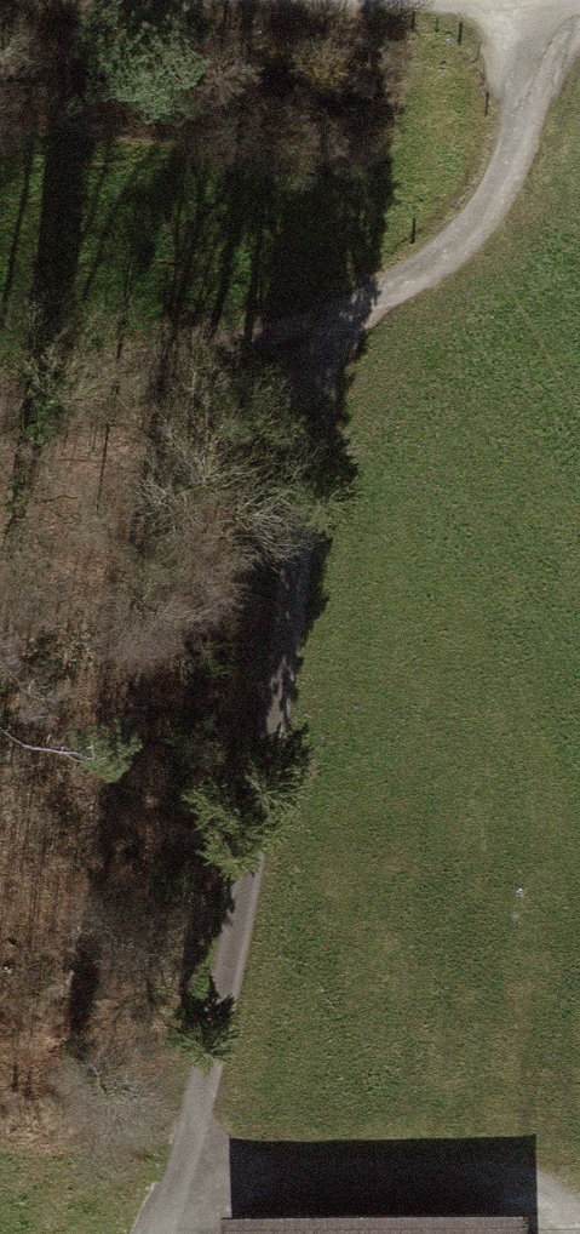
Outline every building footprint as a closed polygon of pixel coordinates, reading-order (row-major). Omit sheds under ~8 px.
[(521,1219),(220,1222),(220,1233),(521,1233),(521,1219)]
